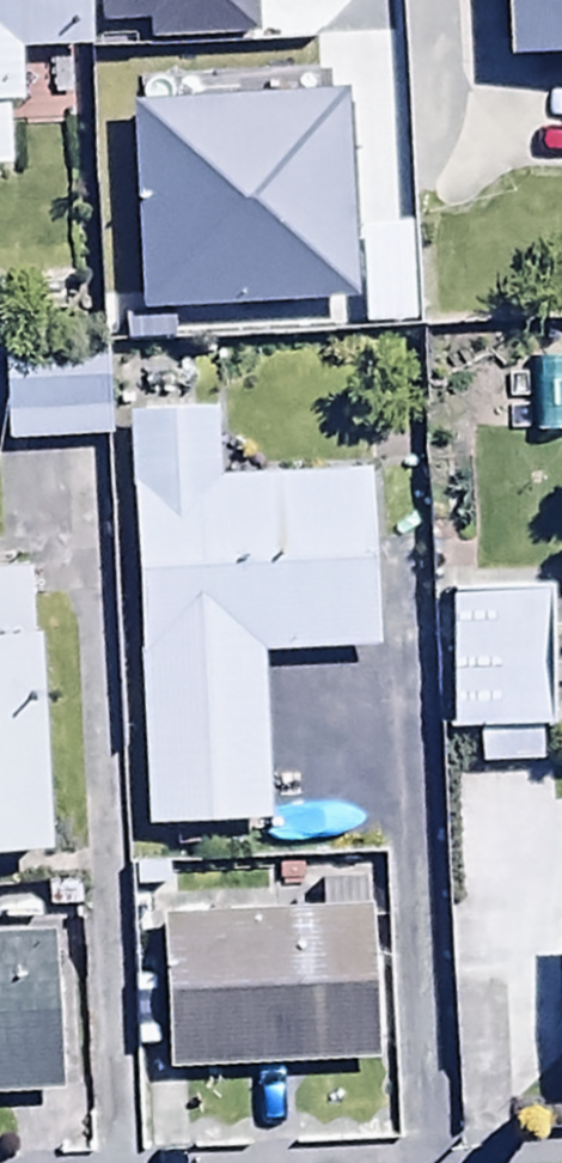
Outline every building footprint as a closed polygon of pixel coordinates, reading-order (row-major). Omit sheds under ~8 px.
[(8,167),(5,106),(24,105),(22,61),(63,59),(62,46),(88,45),(87,0),(0,0),(0,168),(8,167)] [(277,10),(358,8),(358,0),(276,0),(277,10)] [(506,52),(561,50),(561,0),(504,0),(506,52)] [(106,345),(5,348),(8,436),(108,433),(106,345)] [(211,407),(128,410),(144,822),(271,817),(264,649),(378,644),(371,472),(214,478),(211,407)] [(0,567),(0,847),(52,844),(41,627),(32,628),(29,566),(0,567)] [(444,591),(446,728),(543,727),(541,590),(444,591)] [(192,899),(192,911),(159,912),(165,1065),(376,1056),(369,903),(273,907),(272,896),(192,899)] [(0,932),(0,1094),(62,1091),(53,929),(0,932)]
